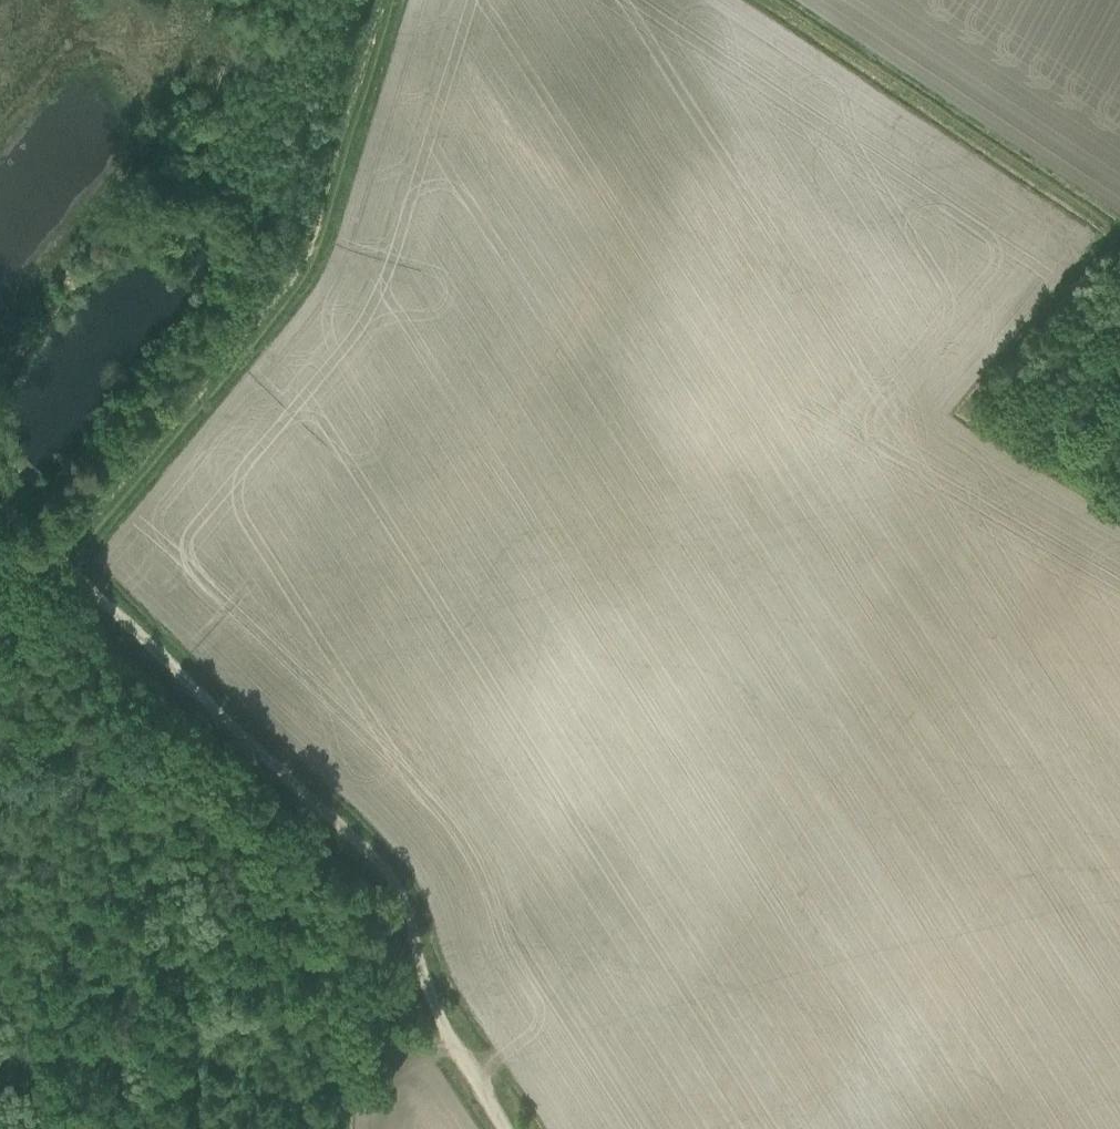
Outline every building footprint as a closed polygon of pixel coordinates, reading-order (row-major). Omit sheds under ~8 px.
[(485,1058),(476,1064),(488,1081),(496,1075),(485,1058)]
